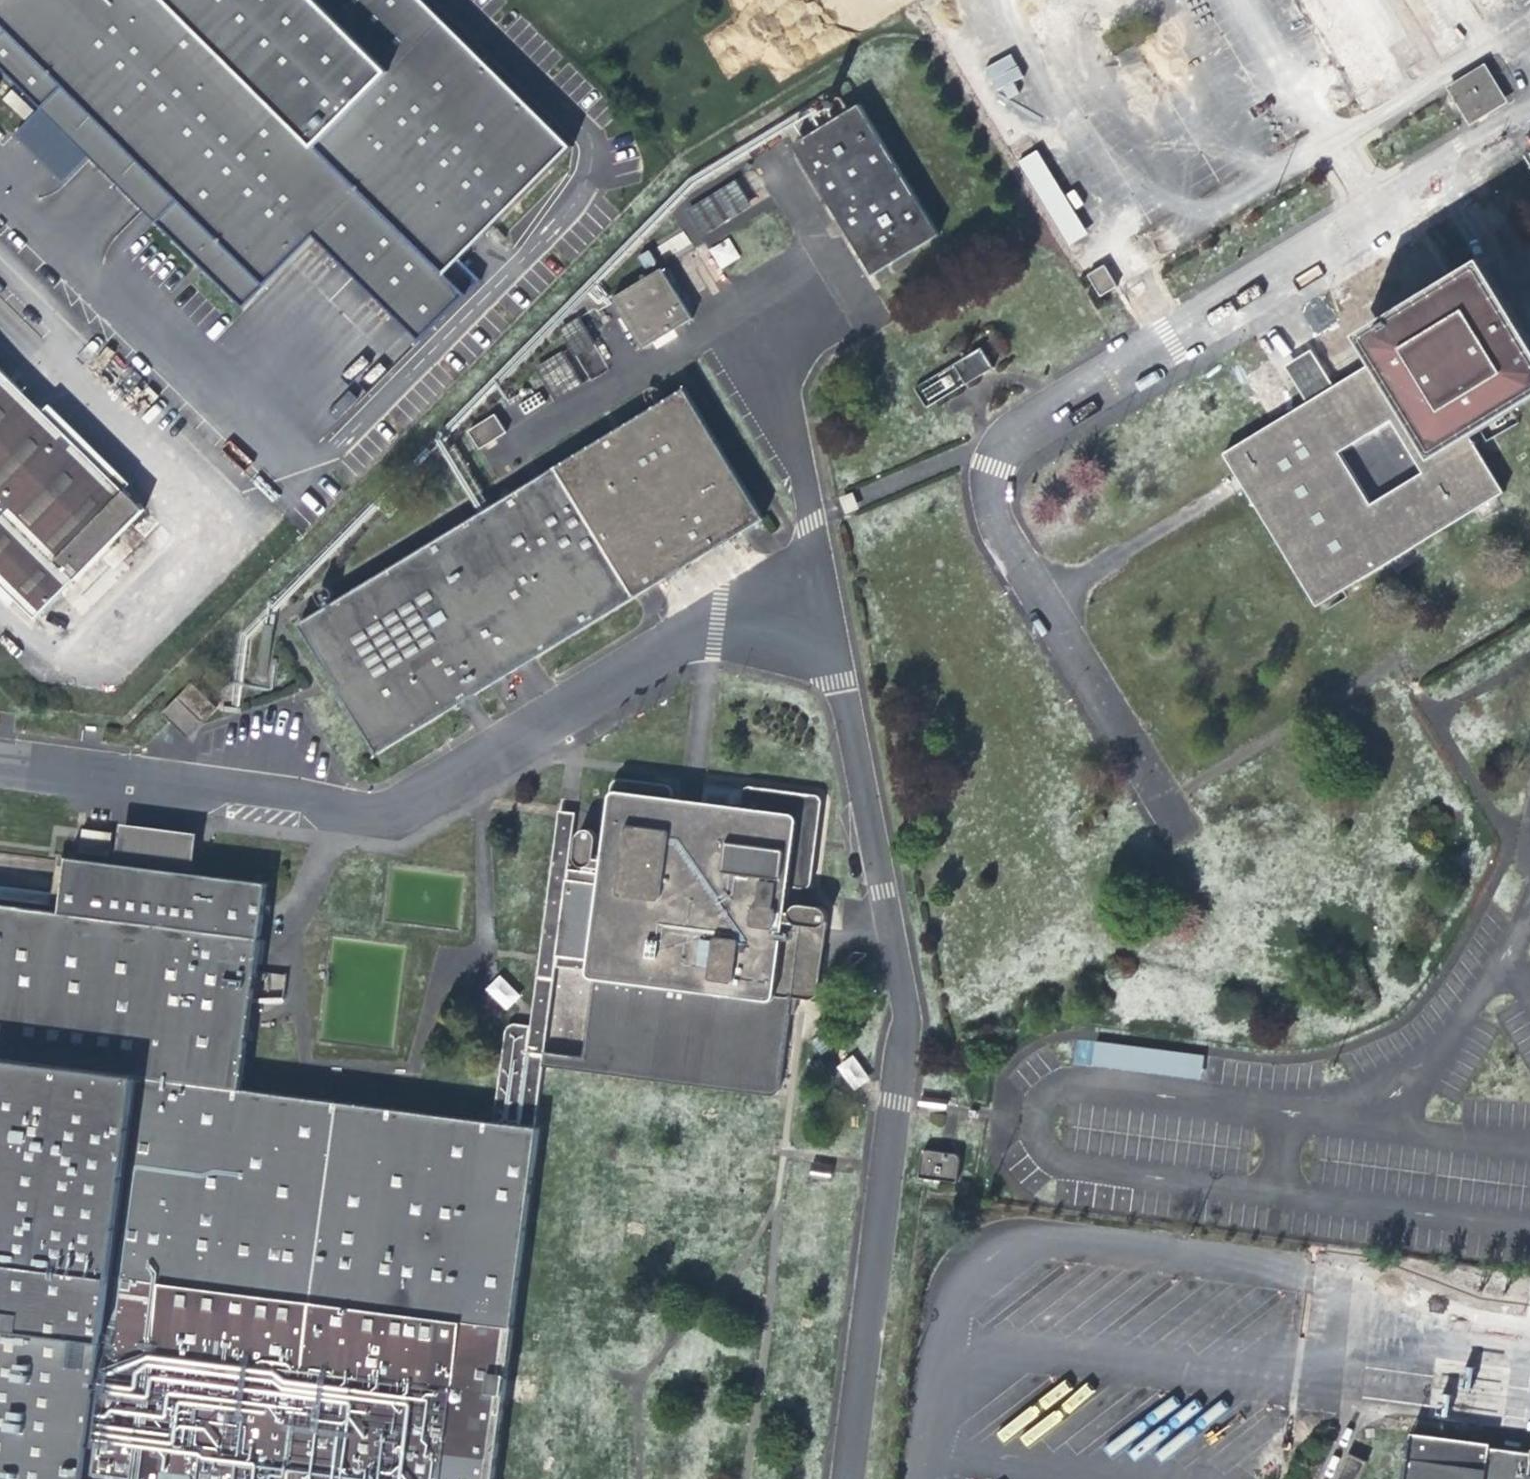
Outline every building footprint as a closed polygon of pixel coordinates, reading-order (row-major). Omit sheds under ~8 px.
[(42,102),(65,79),(179,191),(157,214),(245,301),(315,229),(422,333),(481,272),(460,251),(571,139),(429,0),(0,0),(0,60),(42,102)] [(1486,111),(1507,99),(1486,61),(1468,71),(1448,82),(1453,91),(1468,120),(1486,111)] [(808,144),(825,174),(886,280),(955,242),(877,107),(808,144)] [(1068,245),(1086,235),(1037,149),(1018,159),(1068,245)] [(705,227),(756,198),(741,172),(690,202),(705,227)] [(710,248),(720,267),(739,257),(730,238),(710,248)] [(1363,366),(1330,386),(1311,353),(1299,360),(1286,367),(1307,401),(1222,451),(1242,483),(1314,604),(1503,493),(1469,436),(1479,430),(1487,442),(1518,423),(1509,408),(1529,395),(1529,357),(1473,261),(1345,337),(1363,366)] [(1104,266),(1087,276),(1100,297),(1116,287),(1104,266)] [(648,353),(697,323),(667,271),(619,300),(648,353)] [(995,364),(983,343),(914,385),(927,406),(995,364)] [(39,617),(146,511),(0,365),(0,579),(39,617)] [(294,620),(346,707),(360,731),(372,751),(763,522),(687,394),(294,620)] [(493,417),(466,433),(477,451),(504,435),(493,417)] [(213,705),(188,680),(159,711),(184,736),(213,705)] [(491,1123),(238,1091),(262,885),(189,876),(112,866),(62,860),(57,914),(0,907),(0,1478),(493,1478),(543,1067),(770,1095),(781,1088),(792,997),(816,999),(826,923),(820,910),(806,907),(820,802),(816,796),(705,779),(702,804),(669,799),(671,786),(612,781),(606,794),(599,860),(589,859),(592,840),(591,835),(585,830),(578,830),(572,838),(573,828),(556,825),(528,1026),(515,1024),(510,1025),(505,1028),(503,1034),(491,1123)] [(557,812),(556,825),(573,828),(575,814),(557,812)] [(118,824),(112,866),(189,876),(195,835),(118,824)] [(499,976),(486,990),(507,1010),(521,996),(499,976)] [(1201,1076),(1203,1052),(1075,1042),(1073,1066),(1201,1076)] [(869,1080),(853,1057),(837,1068),(854,1091),(869,1080)] [(954,1184),(957,1162),(956,1158),(953,1156),(926,1151),(921,1154),(919,1157),(916,1180),(954,1186),(954,1184)] [(829,1180),(831,1170),(810,1168),(809,1178),(829,1180)] [(1401,1446),(1397,1478),(1529,1478),(1529,1463),(1401,1446)] [(1333,1478),(1355,1478),(1358,1473),(1340,1464),(1333,1478)]
